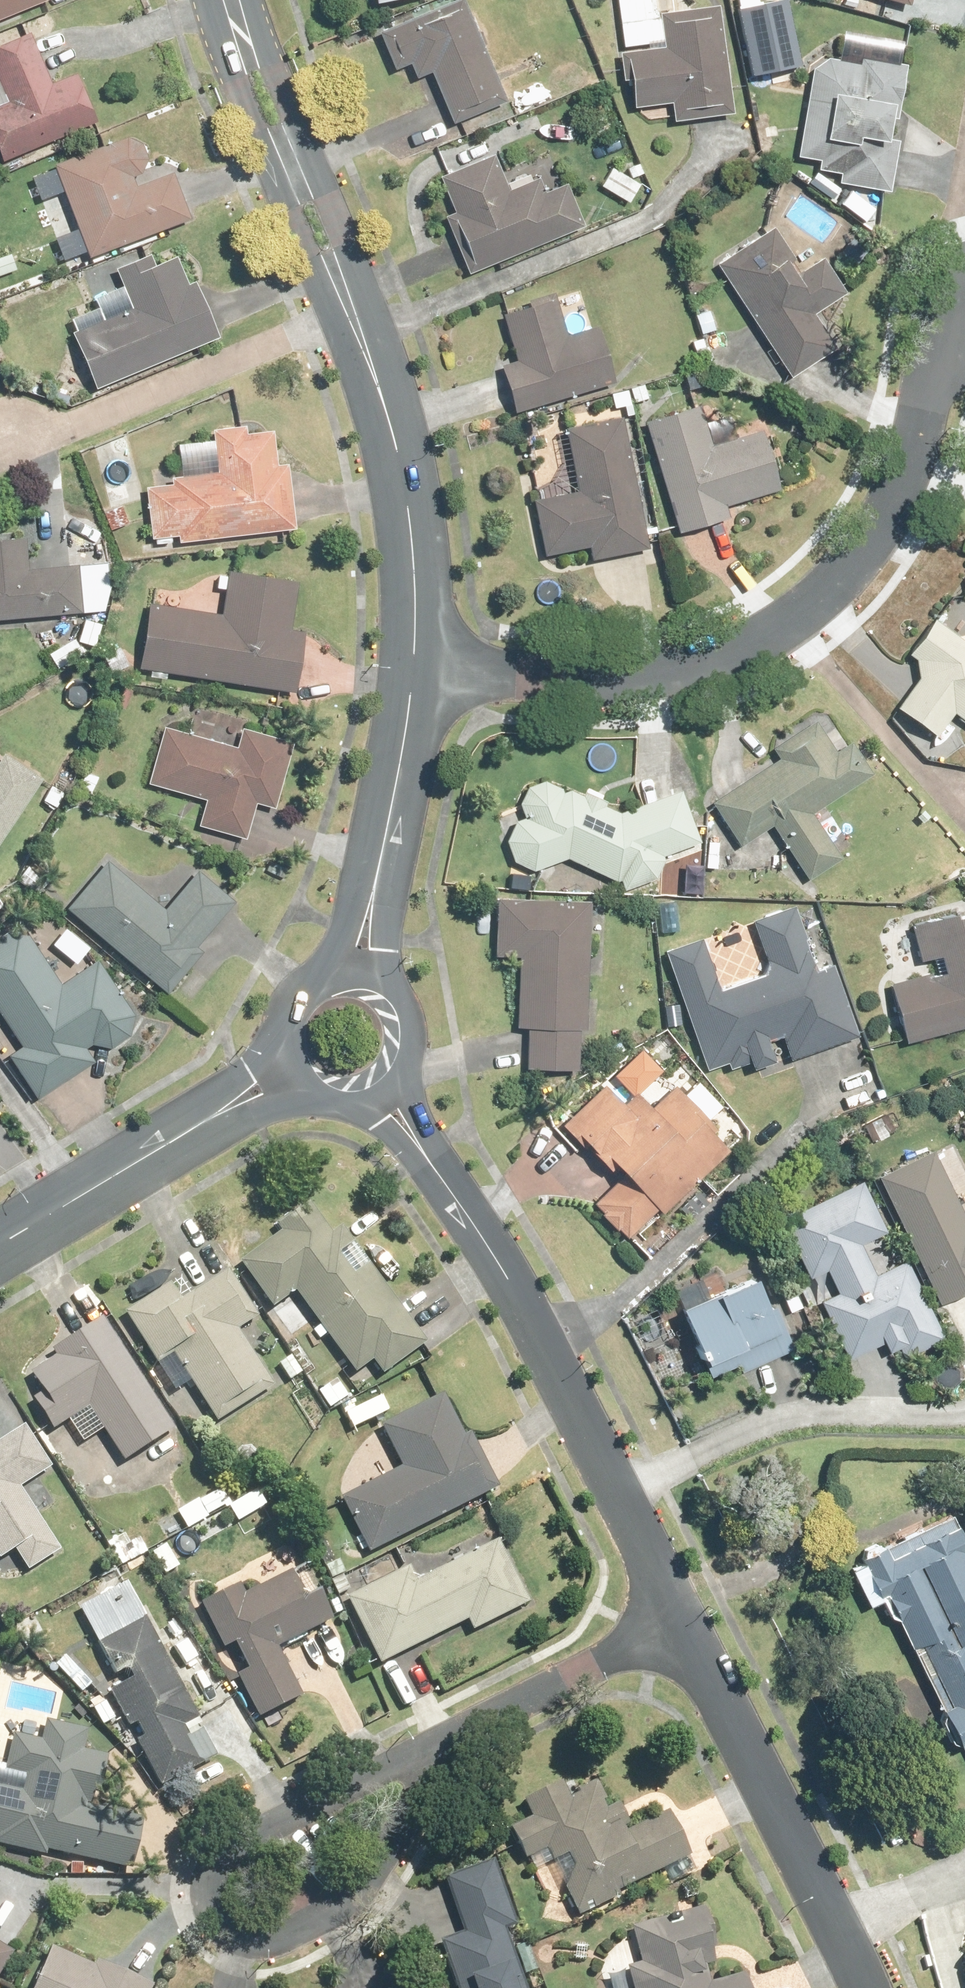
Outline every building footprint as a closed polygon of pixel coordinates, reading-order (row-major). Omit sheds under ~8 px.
[(32,0),(0,0),(0,13),(32,0)] [(450,121),(503,100),(463,0),(442,0),(370,29),(387,69),(408,61),(414,76),(429,70),(450,121)] [(737,5),(751,72),(799,61),(786,0),(759,0),(737,5)] [(628,113),(663,108),(666,126),(731,116),(714,6),(655,15),(659,44),(612,52),(617,79),(623,81),(628,113)] [(0,104),(0,160),(92,121),(71,72),(47,82),(27,33),(0,45),(0,90),(5,102),(0,104)] [(835,183),(885,191),(893,141),(882,139),(885,119),(892,120),(901,65),(857,58),(856,64),(823,58),(808,69),(794,155),(819,159),(818,169),(837,172),(835,183)] [(49,166),(84,256),(184,218),(168,176),(130,190),(124,176),(136,172),(142,157),(136,144),(123,138),(49,166)] [(441,217),(466,276),(583,227),(563,180),(540,190),(534,178),(504,190),(489,156),(437,177),(452,213),(441,217)] [(608,167),(596,187),(627,206),(639,186),(608,167)] [(713,265),(784,376),(831,347),(812,315),(846,294),(821,255),(785,277),(778,266),(788,260),(769,230),(713,265)] [(131,310),(68,335),(89,387),(213,338),(190,281),(183,284),(173,259),(151,268),(147,258),(115,270),(131,310)] [(496,366),(510,412),(610,381),(592,324),(562,334),(550,292),(524,300),(526,306),(498,315),(512,361),(496,366)] [(639,420),(674,534),(726,518),(722,504),(775,488),(758,432),(708,447),(694,403),(639,420)] [(583,550),(585,559),(645,547),(620,420),(563,432),(575,494),(531,503),(542,558),(583,550)] [(142,488),(148,538),(175,534),(176,542),(289,528),(282,466),(275,466),(270,428),(244,431),(243,425),(208,429),(213,473),(168,478),(169,485),(142,488)] [(78,612),(74,563),(23,568),(20,537),(0,539),(0,620),(78,612)] [(143,601),(132,667),(289,693),(300,632),(285,630),(293,582),(222,570),(215,613),(143,601)] [(930,619),(903,655),(911,660),(913,677),(889,709),(930,739),(949,714),(964,725),(964,644),(930,619)] [(775,759),(706,802),(736,848),(768,827),(803,882),(839,858),(809,811),(866,775),(845,743),(830,753),(811,723),(769,750),(775,759)] [(200,801),(193,825),(242,840),(252,803),(269,808),(287,745),(240,731),(234,749),(161,728),(145,784),(200,801)] [(34,780),(0,758),(0,831),(34,780)] [(512,861),(532,870),(564,859),(606,881),(616,882),(621,892),(650,877),(660,860),(659,857),(697,842),(677,790),(617,814),(600,806),(603,801),(581,792),(576,795),(564,791),(557,794),(554,789),(541,782),(519,789),(514,805),(521,820),(511,824),(503,844),(512,861)] [(102,858),(60,909),(161,994),(196,953),(190,948),(230,901),(192,870),(161,907),(102,858)] [(524,1027),(522,1067),(573,1069),(575,1031),(581,1031),(586,903),(492,899),(490,956),(515,957),(513,1027),(524,1027)] [(661,953),(701,1072),(725,1064),(731,1045),(738,1047),(746,1069),(768,1061),(762,1041),(776,1036),(784,1060),(853,1036),(827,965),(808,971),(788,907),(746,920),(763,966),(757,976),(714,990),(697,941),(661,953)] [(909,1039),(964,1024),(964,907),(912,921),(926,969),(892,978),(909,1039)] [(0,937),(0,1016),(21,1048),(6,1058),(33,1098),(87,1062),(79,1049),(86,1044),(108,1048),(124,1037),(128,1017),(92,963),(56,988),(15,927),(0,937)] [(615,1176),(589,1201),(621,1235),(650,1207),(655,1212),(721,1149),(706,1133),(712,1127),(672,1086),(647,1110),(630,1091),(617,1103),(603,1088),(565,1124),(615,1176)] [(874,1175),(935,1303),(964,1289),(964,1220),(964,1221),(931,1149),(874,1175)] [(859,1179),(777,1216),(804,1275),(821,1267),(833,1292),(815,1300),(843,1362),(881,1344),(890,1366),(941,1343),(903,1258),(869,1273),(856,1244),(882,1232),(859,1179)] [(276,1233),(233,1261),(268,1308),(289,1292),(351,1373),(367,1362),(380,1376),(422,1345),(337,1228),(329,1235),(305,1204),(270,1224),(276,1233)] [(165,1284),(122,1312),(154,1362),(166,1354),(212,1425),(273,1386),(236,1329),(255,1316),(223,1267),(175,1299),(165,1284)] [(737,1369),(788,1347),(769,1303),(758,1308),(744,1275),(668,1307),(692,1364),(699,1361),(705,1375),(734,1363),(737,1369)] [(38,1393),(29,1400),(48,1430),(86,1406),(121,1460),(172,1428),(99,1313),(44,1348),(49,1355),(24,1371),(38,1393)] [(376,1424),(396,1468),(338,1496),(365,1550),(494,1488),(465,1434),(459,1436),(435,1394),(376,1424)] [(19,1423),(0,1436),(0,1555),(6,1551),(21,1573),(57,1550),(16,1487),(48,1466),(19,1423)] [(878,1547),(869,1545),(857,1549),(854,1560),(856,1564),(847,1568),(866,1605),(875,1600),(885,1620),(890,1621),(938,1708),(936,1709),(939,1730),(953,1749),(962,1746),(964,1751),(964,1556),(945,1516),(878,1547)] [(406,1567),(342,1599),(374,1663),(461,1620),(466,1630),(522,1601),(492,1542),(413,1582),(406,1567)] [(235,1675),(255,1716),(299,1695),(276,1648),(332,1621),(313,1583),(298,1590),(290,1572),(238,1597),(232,1585),(194,1603),(216,1649),(231,1642),(244,1670),(235,1675)] [(126,1741),(153,1791),(204,1764),(185,1728),(202,1719),(127,1577),(75,1604),(110,1671),(118,1666),(126,1680),(105,1691),(124,1728),(130,1724),(136,1735),(126,1741)] [(68,1650),(51,1669),(78,1694),(95,1675),(68,1650)] [(122,1870),(133,1821),(87,1811),(100,1759),(73,1753),(78,1733),(42,1724),(38,1740),(9,1733),(0,1772),(18,1776),(15,1788),(0,1785),(0,1848),(43,1858),(45,1851),(122,1870)] [(540,1850),(575,1916),(689,1857),(665,1811),(618,1835),(613,1827),(623,1821),(615,1806),(598,1815),(583,1785),(565,1795),(556,1778),(516,1799),(528,1822),(510,1831),(525,1858),(540,1850)] [(500,1926),(511,1923),(488,1857),(435,1875),(455,1931),(432,1940),(449,1987),(522,1987),(500,1926)] [(736,1977),(703,1987),(696,1965),(710,1961),(707,1951),(716,1948),(701,1901),(623,1926),(635,1961),(622,1965),(629,1987),(739,1987),(736,1977)] [(27,1987),(146,1987),(149,1982),(92,1958),(89,1965),(45,1947),(27,1987)] [(13,1956),(0,1948),(0,1975),(13,1956)]
